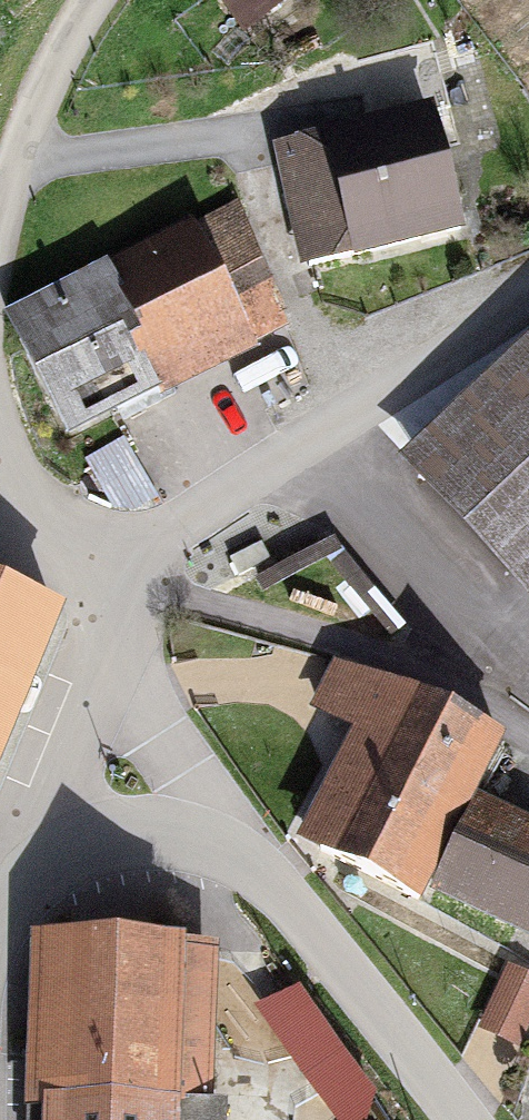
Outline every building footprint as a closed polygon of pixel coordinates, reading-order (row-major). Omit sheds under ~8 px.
[(420,69),(431,129),(438,177),(482,170),(464,62),(420,69)] [(340,270),(451,251),(438,177),(431,129),(319,148),(325,181),(340,270)] [(505,175),(456,184),(466,241),(515,232),(505,175)] [(340,270),(325,181),(287,187),(302,276),(340,270)] [(227,224),(6,337),(67,456),(288,343),(227,224)] [(407,480),(526,608),(528,605),(528,366),(407,480)] [(53,631),(0,609),(0,760),(53,631)] [(431,911),(471,823),(499,760),(331,686),(314,724),(356,743),(298,872),(424,928),(431,911)] [(431,911),(528,955),(528,849),(471,823),(431,911)] [(205,969),(27,968),(27,1119),(205,1119),(205,969)] [(481,1039),(514,1054),(528,1019),(528,996),(505,986),(481,1039)]
